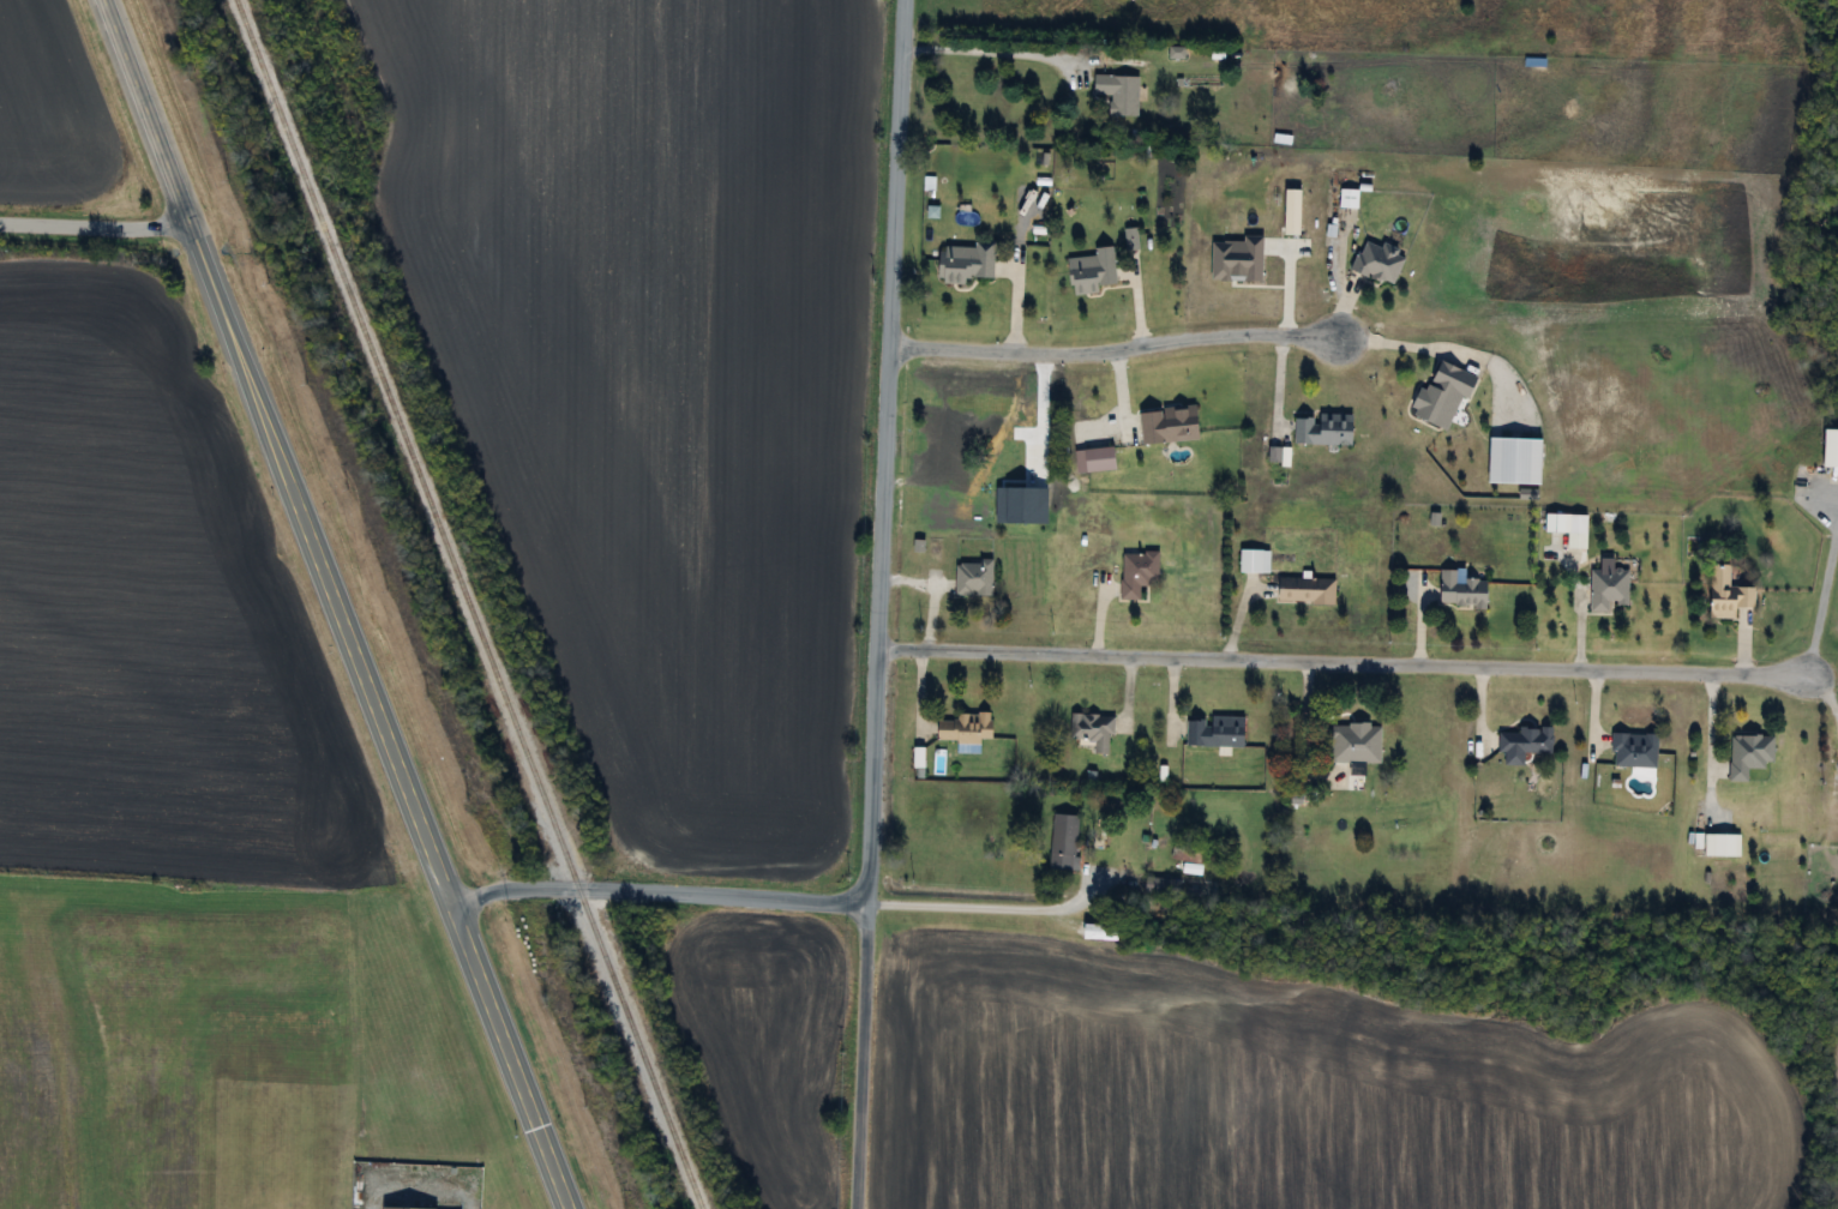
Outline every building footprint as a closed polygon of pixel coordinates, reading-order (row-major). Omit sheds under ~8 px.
[(1136,117),(1136,77),(1092,76),(1092,95),(1108,96),(1108,117),(1136,117)] [(1339,208),(1356,208),(1356,191),(1339,191),(1339,208)] [(1364,238),(1349,269),(1390,288),(1404,256),(1364,238)] [(991,279),(993,242),(973,241),(972,248),(940,247),(938,283),(965,285),(965,278),(991,279)] [(1093,249),(1094,256),(1066,259),(1069,293),(1115,289),(1111,247),(1093,249)] [(1471,375),(1436,361),(1424,391),(1418,388),(1407,415),(1448,432),(1471,375)] [(1136,410),(1138,444),(1196,440),(1194,406),(1136,410)] [(1293,445),(1349,445),(1349,414),(1316,414),(1316,417),(1293,417),(1293,445)] [(1837,466),(1837,428),(1821,428),(1821,466),(1837,466)] [(1539,483),(1539,438),(1486,437),(1486,483),(1539,483)] [(1585,533),(1585,515),(1566,514),(1565,533),(1585,533)] [(1268,549),(1237,549),(1237,572),(1268,572),(1268,549)] [(1157,552),(1120,551),(1119,599),(1139,600),(1140,585),(1156,585),(1157,552)] [(990,560),(954,560),(954,596),(990,596),(990,560)] [(1733,606),(1753,607),(1754,586),(1728,585),(1728,564),(1709,563),(1707,617),(1733,618),(1733,606)] [(1588,569),(1588,612),(1608,612),(1608,603),(1626,603),(1626,569),(1588,569)] [(1483,579),(1457,579),(1457,570),(1437,570),(1437,606),(1483,606),(1483,579)] [(1333,578),(1275,578),(1275,602),(1333,602),(1333,578)] [(989,713),(955,713),(955,720),(935,720),(935,743),(979,742),(979,739),(990,739),(989,713)] [(1068,740),(1092,741),(1091,754),(1109,754),(1111,716),(1069,714),(1068,740)] [(1184,719),(1184,747),(1241,747),(1241,717),(1206,717),(1206,719),(1184,719)] [(1378,763),(1378,724),(1330,724),(1330,763),(1378,763)] [(1502,766),(1521,767),(1522,753),(1550,754),(1551,728),(1517,727),(1516,733),(1497,733),(1497,755),(1502,755),(1502,766)] [(1655,734),(1610,734),(1610,767),(1655,767),(1655,734)] [(1771,735),(1728,735),(1728,781),(1746,781),(1746,767),(1771,767),(1771,735)] [(1077,815),(1049,815),(1049,871),(1077,871),(1077,815)] [(1739,834),(1702,834),(1702,857),(1739,857),(1739,834)] [(1199,865),(1202,847),(1172,841),(1169,859),(1199,865)] [(1178,881),(1143,877),(1142,893),(1177,897),(1178,881)]
